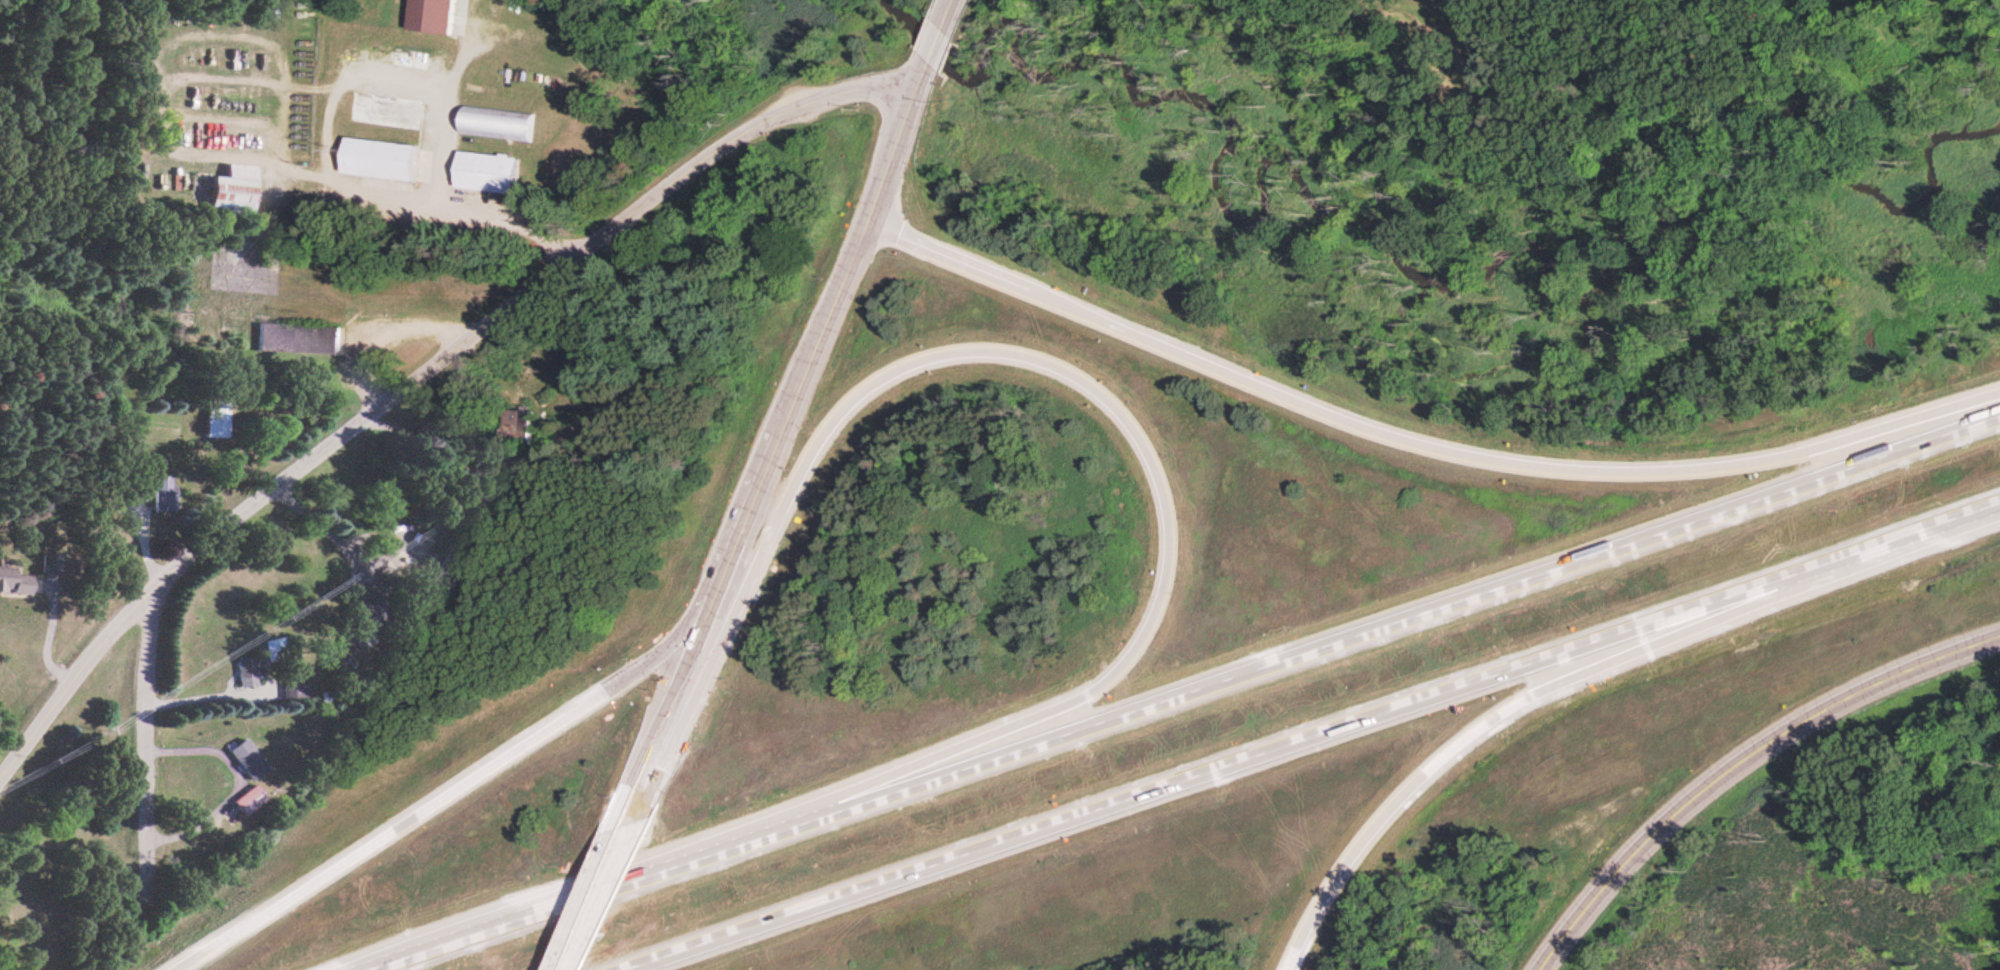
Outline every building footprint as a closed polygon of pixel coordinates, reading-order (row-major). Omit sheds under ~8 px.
[(451,33),(454,0),(411,0),(408,28),(451,33)] [(420,127),(423,99),(352,92),(349,120),(420,127)] [(535,113),(465,103),(461,132),(531,141),(535,113)] [(417,144),(346,136),(342,172),(413,179),(417,144)] [(459,149),(455,186),(514,193),(518,156),(459,149)] [(210,175),(207,212),(249,216),(253,165),(225,163),(224,177),(210,175)] [(254,349),(338,352),(339,325),(255,322),(254,349)] [(224,436),(225,403),(203,403),(202,436),(224,436)] [(529,409),(500,408),(499,438),(528,440),(529,409)] [(153,511),(174,510),(173,484),(170,484),(170,476),(152,476),(153,511)] [(29,593),(29,575),(13,574),(13,566),(0,566),(0,592),(29,593)] [(352,599),(354,627),(373,625),(372,619),(381,618),(379,596),(352,599)] [(265,640),(269,662),(287,659),(283,636),(265,640)] [(256,685),(255,656),(237,657),(238,686),(256,685)] [(308,682),(301,683),(301,674),(283,675),(283,697),(309,696),(308,682)] [(228,749),(250,780),(267,767),(245,737),(228,749)] [(244,816),(267,799),(256,783),(232,800),(244,816)]
